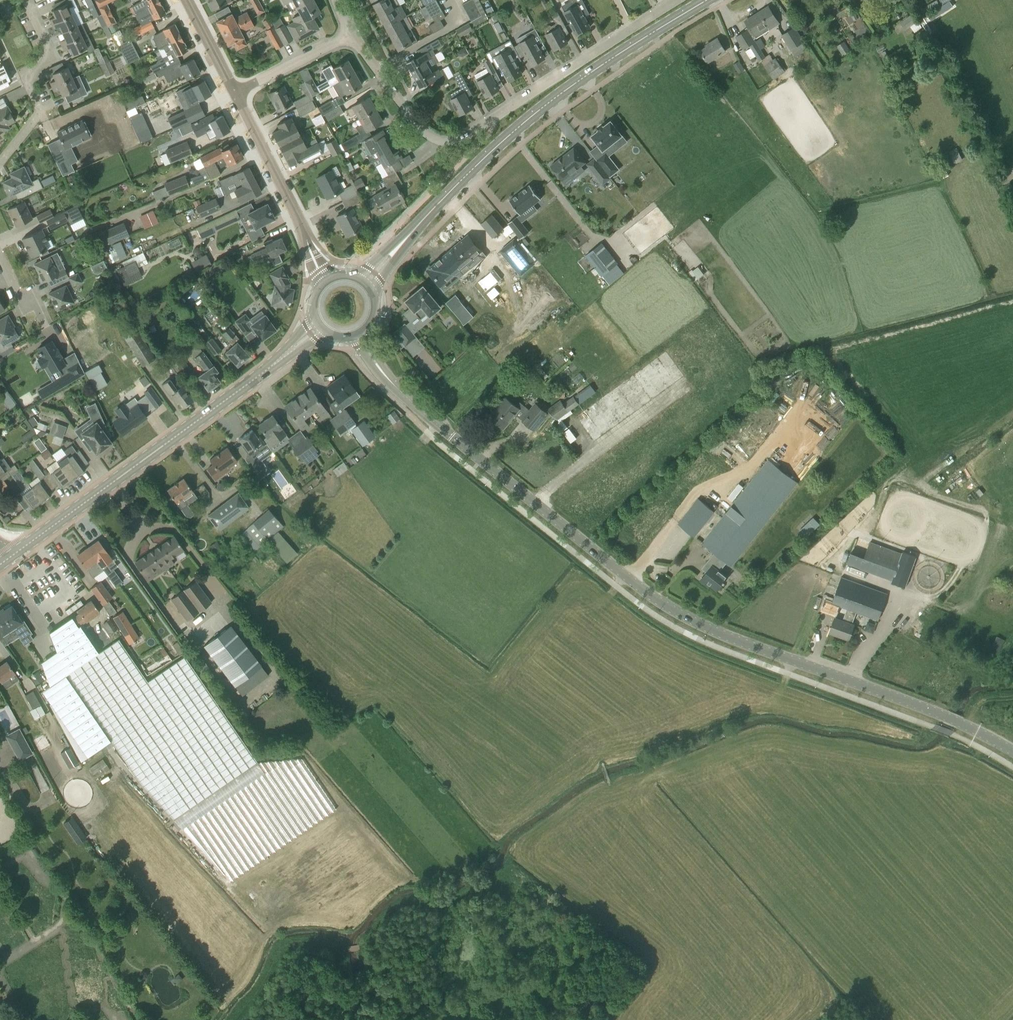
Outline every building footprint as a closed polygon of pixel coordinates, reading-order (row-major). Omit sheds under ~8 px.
[(52,24),(72,15),(69,8),(73,6),(70,0),(63,0),(51,5),(53,10),(52,11),(55,17),(49,20),(52,24)] [(134,13),(147,7),(159,1),(159,0),(140,0),(141,1),(131,7),(134,13)] [(212,11),(231,1),(230,0),(206,0),(212,11)] [(296,8),(310,0),(281,0),(284,5),(285,5),(289,11),(296,8)] [(296,8),(299,14),(291,19),(293,22),(287,25),(296,41),(318,29),(312,17),(320,13),(313,0),(310,0),(296,8)] [(380,16),(400,5),(397,0),(382,0),(374,4),(380,16)] [(426,6),(432,17),(442,12),(436,0),(426,6)] [(465,9),(476,3),(475,0),(474,0),(469,0),(462,4),(465,9)] [(475,0),(476,3),(478,7),(479,9),(482,15),(475,19),(478,24),(488,19),(479,0),(474,0),(475,0)] [(572,25),(577,34),(589,27),(582,15),(588,12),(589,14),(582,0),(569,0),(573,7),(564,12),(572,25)] [(931,20),(956,6),(952,0),(951,0),(942,5),(939,0),(936,0),(924,7),(931,20)] [(147,7),(134,13),(137,20),(150,13),(154,20),(166,14),(159,1),(147,7)] [(116,22),(113,16),(109,9),(110,9),(107,3),(98,8),(101,14),(107,25),(107,27),(116,22)] [(465,9),(468,15),(479,9),(476,3),(465,9)] [(94,18),(96,17),(99,16),(99,15),(93,5),(88,7),(94,18)] [(263,12),(260,5),(253,9),(256,16),(263,12)] [(380,16),(387,27),(399,20),(406,16),(400,5),(380,16)] [(770,30),(768,27),(777,21),(768,6),(745,21),(750,28),(736,37),(743,49),(749,45),(750,48),(751,48),(759,61),(765,57),(754,39),(770,30)] [(471,21),(475,19),(482,15),(479,9),(468,15),(471,21)] [(216,22),(222,33),(250,19),(247,12),(234,18),(232,14),(216,22)] [(442,12),(432,17),(435,22),(428,26),(432,33),(444,27),(440,20),(445,17),(442,12)] [(96,17),(102,28),(107,25),(101,14),(99,15),(99,16),(96,17)] [(912,14),(901,22),(906,29),(917,21),(912,14)] [(59,26),(62,33),(77,26),(72,15),(52,24),(54,29),(59,26)] [(553,18),(556,23),(551,26),(549,25),(544,27),(544,30),(555,49),(567,43),(561,32),(567,29),(559,15),(553,18)] [(387,27),(393,38),(406,31),(412,27),(406,16),(399,20),(387,27)] [(250,19),(222,33),(228,45),(233,42),(237,50),(247,45),(241,33),(254,26),(250,19)] [(133,28),(137,36),(154,27),(150,20),(133,28)] [(469,23),(456,30),(459,37),(473,30),(469,23)] [(153,36),(153,39),(155,43),(158,49),(162,47),(181,37),(174,24),(165,29),(162,30),(163,31),(157,34),(153,36)] [(275,29),(279,36),(284,44),(292,40),(283,24),(275,29)] [(107,25),(102,28),(107,39),(112,36),(107,27),(107,25)] [(60,42),(62,46),(82,37),(77,26),(62,33),(65,39),(60,42)] [(266,31),(276,49),(283,45),(273,27),(266,31)] [(781,35),(790,50),(804,41),(795,27),(781,35)] [(544,58),(538,48),(544,45),(535,29),(525,34),(528,39),(520,43),(532,65),(544,58)] [(121,30),(115,31),(118,44),(124,42),(121,30)] [(406,31),(393,38),(399,50),(411,43),(412,44),(418,41),(414,35),(409,38),(406,31)] [(88,53),(93,50),(94,49),(87,34),(82,37),(62,46),(64,51),(69,48),(72,55),(86,48),(88,53)] [(181,37),(162,47),(167,56),(171,54),(173,58),(177,56),(179,55),(188,50),(181,37)] [(706,45),(707,47),(700,51),(708,63),(726,52),(717,38),(706,45)] [(117,46),(127,64),(139,58),(130,39),(117,46)] [(406,63),(413,75),(432,65),(439,61),(435,54),(433,50),(441,45),(438,39),(419,50),(422,55),(415,59),(414,58),(406,63)] [(836,46),(842,55),(851,49),(846,40),(836,46)] [(506,47),(508,49),(492,58),(497,68),(501,66),(509,81),(521,74),(516,64),(521,60),(517,52),(512,43),(506,47)] [(93,50),(100,66),(108,62),(105,55),(102,57),(98,48),(94,50),(94,49),(93,50)] [(155,64),(150,66),(154,73),(156,72),(180,62),(177,56),(173,58),(171,54),(167,56),(156,62),(155,64)] [(785,71),(775,58),(763,66),(773,80),(785,71)] [(180,62),(156,72),(158,77),(163,75),(167,82),(183,74),(186,80),(190,78),(199,73),(192,59),(183,64),(181,64),(180,62)] [(489,59),(483,63),(486,68),(474,75),(486,97),(499,90),(491,77),(496,74),(498,76),(489,59)] [(328,81),(317,87),(319,92),(338,82),(354,73),(347,61),(333,69),(331,65),(322,70),(328,81)] [(733,65),(738,74),(744,70),(739,61),(733,65)] [(9,71),(6,64),(3,65),(1,62),(0,62),(0,76),(9,71)] [(108,62),(100,66),(105,77),(114,73),(109,62),(108,62)] [(432,65),(413,75),(420,88),(428,84),(427,83),(435,79),(438,85),(448,79),(443,69),(439,71),(438,69),(435,71),(432,65)] [(55,80),(50,83),(52,87),(72,78),(71,76),(67,67),(52,74),(55,80)] [(295,73),(300,83),(306,80),(300,70),(295,73)] [(10,80),(13,79),(9,71),(0,76),(0,90),(12,84),(10,80)] [(154,73),(143,78),(145,83),(156,78),(154,73)] [(354,73),(338,82),(345,94),(361,85),(354,73)] [(454,76),(461,88),(449,95),(460,115),(472,108),(466,97),(472,94),(460,73),(454,76)] [(72,78),(52,87),(54,92),(59,89),(62,96),(64,95),(67,103),(85,95),(80,83),(82,82),(79,75),(72,78)] [(304,81),(308,89),(312,97),(319,92),(317,88),(311,77),(304,81)] [(184,96),(189,106),(211,95),(203,80),(191,87),(190,85),(176,92),(179,98),(184,96)] [(272,101),(274,101),(279,110),(292,104),(283,86),(268,94),(272,101)] [(296,108),(310,101),(313,100),(312,97),(308,89),(303,92),(305,96),(293,102),(296,108)] [(355,114),(358,119),(375,110),(368,98),(346,110),(349,117),(355,114)] [(334,109),(330,100),(317,108),(322,116),(324,114),(334,109)] [(310,101),(296,108),(300,117),(315,110),(310,101)] [(168,120),(173,132),(205,115),(199,104),(168,120)] [(9,128),(7,125),(15,121),(7,106),(0,110),(0,133),(9,128)] [(339,106),(334,109),(324,114),(328,121),(343,112),(339,106)] [(375,110),(358,119),(361,124),(356,127),(360,134),(382,122),(375,110)] [(141,112),(129,118),(140,143),(152,138),(141,112)] [(194,124),(191,125),(197,136),(206,132),(209,139),(215,136),(216,137),(228,131),(229,131),(221,116),(215,119),(212,114),(197,122),(197,121),(194,123),(194,124)] [(299,134),(293,122),(293,123),(290,118),(277,125),(279,129),(272,133),(278,145),(280,144),(299,134)] [(82,120),(57,132),(65,149),(90,137),(82,120)] [(592,136),(599,145),(603,150),(614,141),(619,147),(620,147),(621,146),(627,141),(611,121),(605,125),(605,126),(603,127),(603,126),(602,126),(599,129),(599,130),(592,136)] [(369,161),(371,160),(389,150),(383,140),(386,138),(381,130),(362,141),(366,149),(369,155),(367,156),(369,161)] [(301,151),(306,148),(299,134),(280,144),(281,146),(279,147),(284,157),(294,152),(295,153),(296,152),(297,153),(301,151)] [(340,144),(344,151),(360,142),(356,135),(340,144)] [(294,152),(284,157),(285,159),(285,158),(290,167),(301,161),(302,163),(322,153),(328,150),(332,156),(341,151),(335,139),(325,144),(323,140),(317,143),(307,148),(306,148),(301,151),(297,153),(296,152),(295,153),(294,152)] [(165,151),(170,163),(192,154),(187,142),(165,151)] [(193,163),(196,169),(198,169),(200,175),(207,173),(210,178),(220,174),(217,168),(225,164),(226,165),(227,164),(228,164),(242,157),(236,144),(230,148),(228,144),(193,162),(193,163)] [(572,147),(549,165),(564,185),(573,179),(569,174),(584,162),(572,147)] [(381,163),(387,175),(388,175),(395,171),(402,167),(397,160),(401,158),(398,151),(392,154),(389,150),(371,160),(374,167),(381,163)] [(608,156),(606,153),(597,160),(602,167),(609,176),(610,176),(618,169),(619,169),(618,169),(608,156)] [(344,165),(348,172),(354,169),(350,162),(344,165)] [(12,178),(3,182),(10,196),(15,193),(18,200),(43,188),(38,178),(31,182),(24,167),(10,173),(12,178)] [(594,173),(594,174),(602,184),(611,178),(609,176),(602,167),(594,173)] [(234,190),(254,180),(248,168),(237,173),(232,176),(232,175),(219,181),(221,186),(220,187),(223,195),(234,190)] [(343,202),(356,195),(358,194),(351,179),(348,180),(351,185),(343,189),(333,170),(316,179),(320,186),(322,185),(328,197),(338,192),(343,202)] [(387,175),(381,179),(386,188),(373,196),(374,196),(365,201),(369,210),(379,205),(382,212),(403,200),(398,191),(396,192),(393,186),(392,186),(391,184),(399,179),(395,171),(388,175),(387,175)] [(163,184),(168,195),(189,187),(184,176),(163,184)] [(353,182),(357,191),(365,186),(361,177),(353,182)] [(254,180),(234,190),(240,202),(249,197),(249,198),(260,192),(254,180)] [(530,185),(509,201),(520,215),(541,199),(530,185)] [(356,195),(343,202),(347,211),(336,217),(340,224),(341,223),(347,234),(345,235),(346,237),(362,228),(351,207),(360,202),(356,195)] [(195,207),(200,218),(220,209),(215,198),(201,204),(195,207)] [(7,209),(16,227),(32,219),(24,201),(7,209)] [(250,204),(241,208),(252,230),(274,218),(273,216),(274,216),(272,207),(269,209),(267,204),(254,210),(250,203),(249,203),(250,204)] [(63,212),(46,220),(50,229),(67,221),(70,225),(73,231),(86,225),(76,205),(63,212)] [(36,216),(39,223),(53,216),(50,209),(36,216)] [(196,228),(201,239),(214,233),(213,231),(239,219),(235,210),(196,228)] [(158,223),(152,211),(147,213),(152,225),(158,223)] [(481,223),(493,237),(503,229),(491,215),(481,223)] [(517,216),(508,223),(520,239),(529,232),(517,216)] [(103,231),(108,243),(129,235),(124,223),(103,231)] [(22,239),(24,243),(31,257),(47,249),(44,243),(48,241),(42,229),(22,239)] [(467,236),(447,253),(460,268),(464,274),(471,268),(466,263),(480,252),(467,236)] [(589,236),(572,243),(576,255),(594,247),(589,236)] [(251,255),(246,258),(249,265),(269,256),(274,265),(282,262),(278,253),(286,249),(280,237),(273,241),(272,239),(263,243),(265,248),(250,254),(251,255)] [(514,239),(500,251),(520,275),(534,264),(514,239)] [(113,245),(119,259),(126,256),(120,242),(113,245)] [(586,255),(602,276),(617,263),(601,243),(586,255)] [(122,262),(126,271),(142,264),(143,265),(148,263),(143,253),(122,262)] [(206,253),(191,261),(195,269),(211,261),(206,253)] [(447,253),(427,269),(439,285),(460,268),(447,253)] [(48,280),(50,286),(68,277),(64,269),(59,271),(57,266),(55,267),(50,256),(34,264),(43,282),(48,280)] [(205,267),(211,275),(223,266),(218,260),(205,267)] [(269,274),(276,285),(276,287),(275,287),(272,304),(284,307),(285,307),(287,307),(288,306),(289,305),(290,304),(290,303),(293,290),(286,289),(286,286),(287,286),(288,286),(288,285),(289,284),(289,283),(288,283),(288,282),(287,281),(287,279),(288,278),(282,267),(269,274)] [(68,278),(72,287),(82,282),(77,273),(68,278)] [(253,283),(252,286),(254,288),(257,289),(260,287),(260,284),(259,282),(255,281),(253,283)] [(49,294),(57,311),(74,302),(66,285),(49,294)] [(428,316),(439,307),(422,286),(404,301),(410,308),(404,314),(411,322),(417,317),(419,319),(426,313),(428,316)] [(454,294),(444,303),(456,317),(466,308),(454,294)] [(234,321),(239,328),(245,336),(251,331),(253,334),(256,333),(261,340),(276,330),(261,310),(249,319),(245,313),(234,321)] [(12,346),(9,341),(10,341),(11,342),(17,339),(16,337),(18,336),(13,327),(14,326),(8,315),(0,319),(0,341),(1,343),(0,343),(0,353),(12,346)] [(396,335),(391,339),(400,349),(404,345),(404,346),(415,337),(404,324),(394,333),(396,335)] [(194,330),(214,356),(221,351),(201,325),(194,330)] [(122,333),(137,358),(143,366),(155,359),(134,326),(122,333)] [(225,351),(237,365),(248,356),(237,343),(240,341),(229,328),(222,334),(232,345),(225,351)] [(51,340),(37,349),(39,352),(38,353),(40,355),(41,354),(42,357),(38,360),(38,361),(39,360),(42,366),(42,368),(47,365),(51,372),(56,369),(60,376),(46,385),(50,393),(51,394),(85,374),(78,361),(66,368),(64,365),(65,364),(61,357),(62,356),(60,354),(59,354),(57,351),(58,351),(57,348),(56,349),(51,340)] [(412,356),(426,378),(440,369),(426,347),(412,356)] [(203,351),(193,358),(198,365),(200,364),(205,371),(198,376),(202,382),(208,390),(210,388),(212,389),(214,387),(214,385),(219,381),(214,374),(217,371),(203,351)] [(172,362),(182,376),(191,370),(181,357),(172,362)] [(533,366),(532,366),(539,374),(543,371),(541,368),(536,363),(533,366)] [(95,389),(109,384),(101,364),(87,369),(95,389)] [(327,387),(339,403),(355,391),(343,375),(327,387)] [(145,376),(139,380),(144,386),(149,382),(145,376)] [(175,403),(177,401),(182,408),(193,400),(182,386),(177,390),(169,379),(162,385),(175,403)] [(547,410),(558,420),(595,392),(590,385),(563,404),(560,400),(547,410)] [(152,387),(145,393),(156,407),(162,402),(152,387)] [(310,389),(297,397),(309,415),(315,410),(320,418),(327,413),(310,389)] [(10,407),(16,404),(9,392),(3,396),(10,407)] [(309,415),(297,397),(285,406),(302,431),(308,426),(303,419),(309,415)] [(522,420),(534,430),(548,413),(536,403),(530,410),(520,402),(517,406),(505,397),(489,416),(504,428),(515,414),(522,420)] [(122,415),(114,420),(124,433),(147,416),(138,403),(129,409),(126,405),(119,411),(122,415)] [(345,410),(339,415),(348,428),(349,430),(356,425),(345,410)] [(286,434),(278,423),(272,415),(258,425),(267,437),(264,439),(269,446),(286,434)] [(339,434),(348,428),(339,415),(330,421),(339,434)] [(74,430),(81,439),(87,447),(90,445),(96,453),(111,442),(106,436),(109,434),(101,416),(83,429),(79,427),(74,430)] [(118,439),(122,445),(128,454),(156,433),(146,419),(118,439)] [(363,421),(350,430),(362,446),(375,437),(363,421)] [(47,425),(39,422),(37,428),(45,431),(47,425)] [(23,443),(36,433),(32,428),(19,438),(23,443)] [(236,448),(242,456),(245,460),(254,454),(250,449),(255,446),(258,451),(266,445),(259,436),(257,438),(252,430),(239,439),(242,444),(236,448)] [(575,432),(569,434),(571,441),(577,439),(575,432)] [(307,437),(300,442),(313,460),(318,456),(316,452),(317,451),(307,437)] [(313,460),(300,442),(292,447),(291,447),(302,462),(304,461),(306,464),(313,460)] [(86,470),(74,454),(77,452),(72,445),(63,451),(66,454),(56,461),(60,466),(72,482),(76,479),(75,477),(80,473),(80,474),(81,473),(80,473),(85,470),(86,470)] [(207,469),(213,477),(215,480),(230,470),(229,468),(238,462),(227,447),(209,460),(213,465),(207,469)] [(47,448),(40,453),(45,459),(52,454),(47,448)] [(18,470),(14,464),(10,467),(3,458),(0,460),(0,483),(18,470)] [(709,588),(711,585),(713,586),(718,590),(727,578),(719,571),(727,562),(731,566),(799,483),(768,459),(702,543),(720,557),(712,567),(709,564),(704,570),(708,573),(701,581),(709,588)] [(44,475),(37,465),(32,469),(41,481),(31,488),(42,504),(47,500),(46,498),(51,494),(49,492),(54,488),(44,475)] [(50,471),(44,475),(54,488),(58,485),(60,487),(65,484),(67,486),(72,482),(60,466),(51,473),(50,471)] [(167,490),(173,498),(181,509),(187,505),(182,499),(193,491),(184,478),(167,490)] [(42,504),(31,488),(22,494),(20,492),(14,496),(24,510),(29,506),(31,509),(36,505),(38,507),(42,504)] [(206,516),(218,532),(249,508),(237,492),(206,516)] [(678,524),(694,537),(714,511),(698,498),(678,524)] [(295,552),(276,532),(283,526),(268,509),(240,534),(246,541),(251,537),(260,547),(268,540),(285,562),(295,552)] [(809,522),(799,532),(805,538),(815,529),(809,522)] [(174,536),(156,549),(168,568),(174,564),(171,559),(184,550),(174,536)] [(98,540),(88,547),(97,559),(104,569),(103,570),(108,576),(115,587),(122,582),(113,569),(111,570),(106,564),(112,560),(107,553),(108,552),(98,540)] [(833,540),(829,547),(836,551),(840,544),(833,540)] [(209,547),(215,555),(223,549),(216,541),(209,547)] [(891,582),(905,587),(916,556),(902,551),(902,553),(870,541),(860,569),(892,580),(891,582)] [(78,554),(77,555),(93,578),(103,570),(104,569),(97,559),(88,547),(83,551),(82,550),(77,554),(78,554)] [(168,568),(156,549),(135,562),(144,577),(156,569),(159,574),(168,568)] [(829,632),(839,636),(840,635),(848,638),(848,639),(854,625),(852,624),(856,612),(878,620),(888,593),(841,576),(832,600),(825,597),(821,611),(836,616),(840,605),(847,608),(842,621),(834,618),(829,632)] [(195,580),(184,589),(201,610),(211,602),(195,580)] [(90,588),(102,604),(112,597),(100,581),(90,588)] [(201,610),(184,589),(170,599),(186,621),(201,610)] [(80,613),(73,618),(79,626),(86,622),(100,612),(91,600),(77,610),(80,613)] [(11,605),(4,610),(3,608),(0,610),(0,633),(2,637),(9,633),(8,630),(15,625),(24,638),(31,633),(19,614),(17,615),(11,605)] [(122,611),(112,618),(128,644),(138,637),(122,611)] [(74,688),(49,704),(81,761),(111,740),(134,776),(136,778),(229,881),(335,809),(302,759),(257,762),(185,656),(147,681),(119,639),(99,653),(73,618),(49,633),(67,677),(74,688)] [(102,624),(110,634),(117,629),(110,619),(102,624)] [(203,645),(242,696),(269,676),(230,624),(203,645)] [(177,641),(172,645),(179,655),(184,651),(177,641)] [(143,669),(147,675),(172,660),(168,654),(164,657),(143,669)] [(203,660),(196,666),(201,673),(208,667),(203,660)] [(8,678),(15,673),(6,661),(0,666),(0,680),(6,688),(12,684),(8,678)] [(39,674),(32,678),(35,685),(43,681),(39,674)] [(40,705),(33,691),(25,695),(32,709),(40,705)] [(44,714),(45,713),(40,705),(32,709),(37,718),(44,714)] [(6,736),(19,760),(32,753),(19,729),(6,736)] [(89,768),(93,774),(107,765),(102,759),(89,768)] [(62,823),(77,845),(85,840),(70,818),(62,823)]
